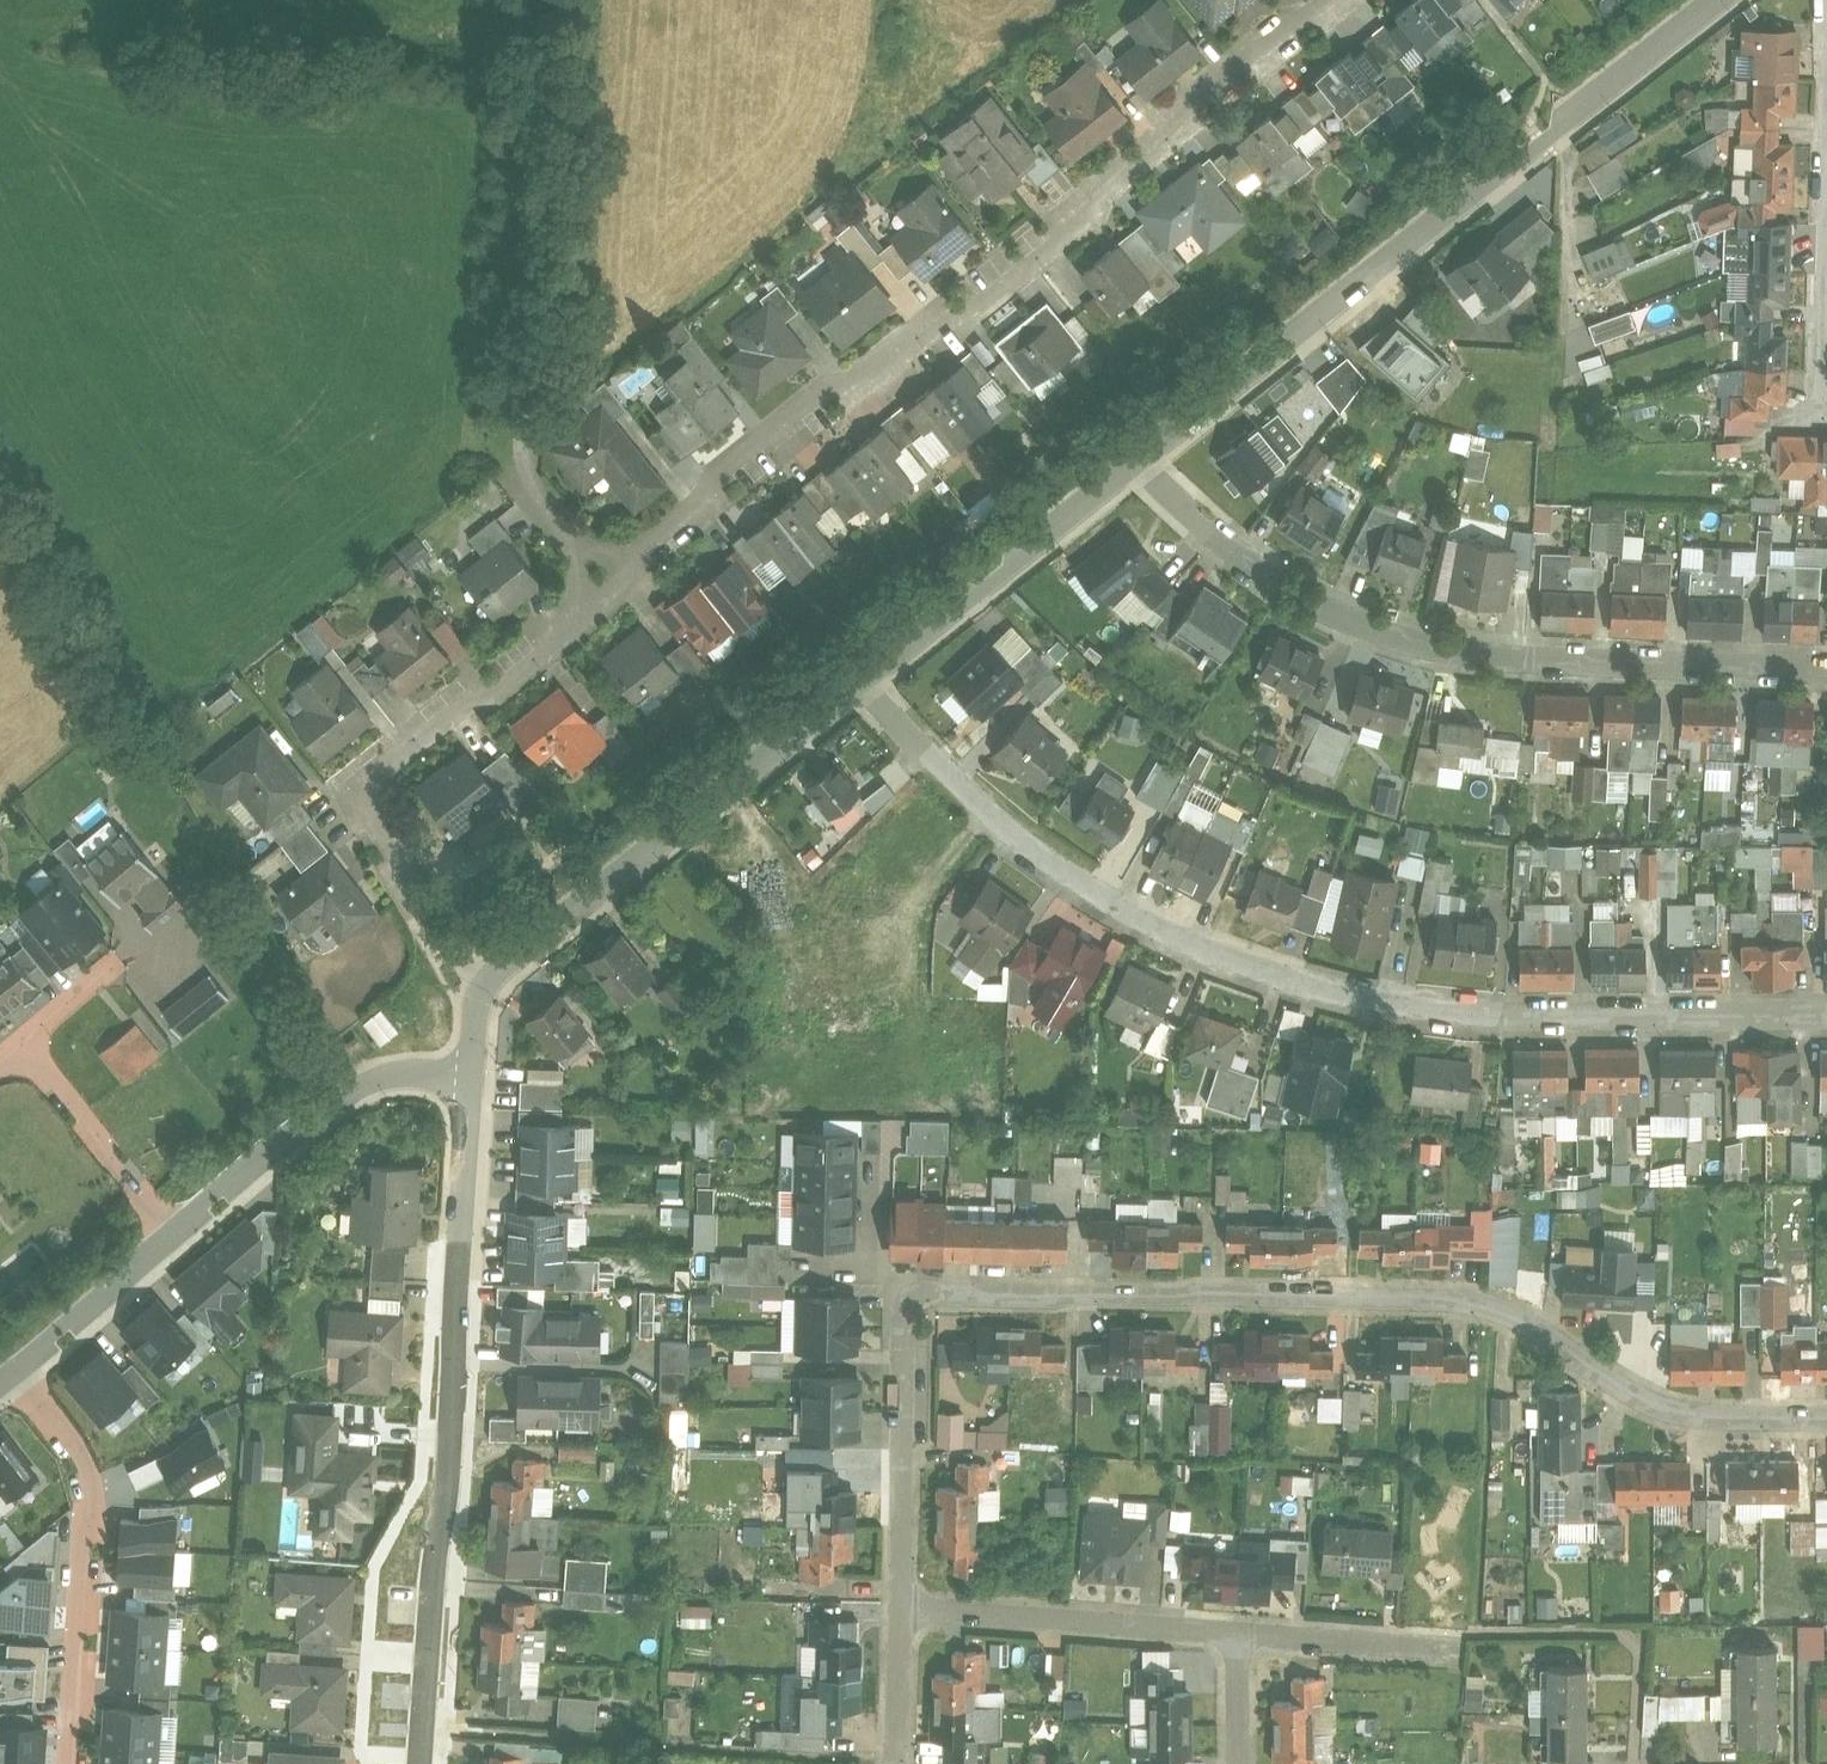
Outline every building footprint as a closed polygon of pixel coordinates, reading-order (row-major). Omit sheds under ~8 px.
[(1122,54),(1142,80),(1148,87),(1174,67),(1173,64),(1184,57),(1186,57),(1200,46),(1165,0),(1152,0),(1134,14),(1149,33),(1122,54)] [(1214,17),(1236,0),(1201,0),(1214,17)] [(1419,0),(1410,0),(1398,10),(1402,16),(1390,25),(1405,43),(1414,36),(1437,65),(1457,48),(1419,0)] [(1457,48),(1477,33),(1455,5),(1461,0),(1419,0),(1457,48)] [(1780,17),(1763,17),(1759,24),(1745,24),(1745,43),(1758,44),(1757,73),(1795,74),(1796,74),(1798,25),(1784,25),(1780,17)] [(1390,25),(1386,19),(1375,27),(1397,55),(1408,47),(1405,43),(1390,25)] [(1397,55),(1375,27),(1363,37),(1367,43),(1382,61),(1385,65),(1397,55)] [(1108,60),(1088,35),(1074,46),(1085,60),(1088,59),(1096,69),(1108,60)] [(1354,54),(1349,48),(1335,59),(1377,111),(1395,97),(1373,69),(1382,61),(1367,43),(1354,54)] [(1745,43),(1736,43),(1735,72),(1756,73),(1757,73),(1758,44),(1745,43)] [(1142,80),(1122,54),(1110,64),(1130,89),(1142,80)] [(1096,69),(1088,59),(1085,60),(1050,88),(1066,108),(1050,121),(1073,150),(1128,107),(1105,77),(1103,78),(1096,69)] [(1335,59),(1317,73),(1322,79),(1310,88),(1325,107),(1333,100),(1355,129),(1377,111),(1335,59)] [(1795,74),(1757,73),(1756,73),(1756,101),(1743,101),(1742,121),(1778,121),(1778,107),(1794,107),(1795,74)] [(1310,88),(1306,82),(1295,91),(1317,118),(1328,110),(1325,107),(1310,88)] [(1317,118),(1295,91),(1283,100),(1302,125),(1305,128),(1317,118)] [(989,92),(972,106),(973,108),(947,128),(967,153),(956,162),(978,189),(980,187),(977,183),(987,174),(1000,189),(1022,170),(1019,167),(1026,161),(1040,178),(1062,161),(1041,133),(1030,142),(989,92)] [(1730,102),(1714,102),(1715,129),(1716,128),(1731,120),(1730,102)] [(1288,106),(1275,116),(1270,111),(1255,123),(1297,175),(1316,159),(1294,131),(1302,125),(1288,106)] [(1635,130),(1620,107),(1597,122),(1612,145),(1635,130)] [(1778,121),(1742,121),(1741,138),(1738,138),(1737,169),(1754,169),(1765,169),(1792,170),(1793,138),(1778,138),(1778,121)] [(1297,175),(1255,123),(1237,137),(1241,143),(1231,151),(1246,169),(1255,162),(1277,191),(1297,175)] [(1715,129),(1683,147),(1693,161),(1701,162),(1712,156),(1717,147),(1716,128),(1715,129)] [(1231,151),(1227,145),(1215,154),(1228,170),(1237,182),(1249,173),(1246,169),(1231,151)] [(1215,154),(1212,150),(1200,160),(1216,180),(1217,180),(1228,170),(1215,154)] [(1200,160),(1144,205),(1150,213),(1170,239),(1194,220),(1211,240),(1228,226),(1222,219),(1238,206),(1217,180),(1216,180),(1200,160)] [(1623,160),(1594,176),(1603,191),(1632,174),(1623,160)] [(1754,169),(1737,169),(1733,171),(1732,195),(1705,204),(1700,212),(1705,227),(1694,232),(1694,233),(1732,218),(1732,217),(1738,218),(1739,217),(1775,218),(1775,202),(1791,202),(1792,170),(1765,169),(1754,169)] [(934,178),(906,200),(907,202),(911,198),(926,217),(901,236),(898,239),(916,260),(925,271),(941,257),(940,256),(970,230),(972,232),(975,230),(934,178)] [(1347,197),(1361,209),(1371,198),(1357,185),(1347,197)] [(1533,200),(1508,220),(1527,244),(1552,223),(1533,200)] [(1170,239),(1150,213),(1139,221),(1159,248),(1170,239)] [(881,247),(855,214),(839,227),(844,235),(846,233),(872,265),(887,253),(881,247)] [(1775,218),(1739,217),(1738,218),(1738,236),(1751,237),(1750,265),(1751,265),(1789,266),(1790,234),(1774,233),(1775,218)] [(1139,221),(1118,238),(1120,240),(1086,267),(1101,286),(1116,304),(1117,304),(1149,278),(1161,293),(1163,291),(1160,287),(1177,274),(1181,278),(1182,277),(1159,248),(1139,221)] [(1506,246),(1494,231),(1462,258),(1479,279),(1478,280),(1479,281),(1480,279),(1496,292),(1504,284),(1506,287),(1505,288),(1506,289),(1531,268),(1509,242),(1506,246)] [(916,260),(898,239),(901,236),(897,232),(881,247),(887,253),(903,272),(916,260)] [(872,265),(846,233),(844,235),(827,248),(836,259),(806,283),(797,271),(797,272),(847,335),(896,295),(872,265)] [(1615,235),(1584,248),(1595,273),(1626,261),(1615,235)] [(1789,266),(1751,265),(1750,294),(1749,313),(1772,313),(1772,298),(1788,298),(1789,266)] [(802,305),(780,277),(764,290),(770,297),(773,295),(789,315),(802,305)] [(1116,304),(1101,286),(1086,298),(1107,324),(1123,311),(1117,304),(1116,304)] [(1750,294),(1737,293),(1736,312),(1749,313),(1750,294)] [(789,315),(773,295),(770,297),(747,316),(760,332),(735,351),(762,385),(812,345),(789,315)] [(1445,325),(1418,296),(1402,313),(1432,339),(1445,325)] [(1630,303),(1590,317),(1596,335),(1637,320),(1630,303)] [(1036,308),(1025,316),(1023,317),(1024,318),(1014,326),(1013,326),(1011,327),(1012,328),(1002,336),(1001,335),(999,337),(1008,349),(1007,350),(1015,360),(1017,359),(1032,379),(1034,377),(1032,375),(1042,367),(1044,369),(1046,368),(1044,366),(1054,358),(1056,359),(1058,358),(1056,356),(1066,348),(1069,351),(1071,349),(1070,349),(1081,340),(1081,341),(1083,339),(1062,313),(1051,322),(1037,306),(1035,307),(1036,308)] [(1749,313),(1736,312),(1735,331),(1748,331),(1749,313)] [(1772,313),(1749,313),(1748,331),(1747,360),(1786,362),(1787,330),(1771,329),(1772,313)] [(1441,353),(1398,316),(1372,346),(1414,383),(1441,353)] [(727,367),(695,328),(681,339),(693,354),(694,354),(714,378),(727,367)] [(998,373),(977,346),(963,358),(965,361),(966,360),(985,383),(998,373)] [(1346,346),(1316,372),(1342,405),(1366,368),(1346,346)] [(714,378),(694,354),(693,354),(671,372),(685,389),(662,407),(669,416),(690,442),(736,406),(714,378)] [(965,361),(939,381),(980,432),(998,417),(976,390),(985,383),(966,360),(965,361)] [(1786,362),(1747,360),(1746,390),(1733,390),(1733,408),(1768,409),(1769,393),(1785,393),(1786,362)] [(1717,365),(1697,371),(1701,382),(1721,376),(1717,365)] [(629,402),(610,378),(586,397),(595,409),(605,400),(616,413),(629,402)] [(980,432),(939,381),(910,404),(928,428),(937,421),(959,449),(980,432)] [(595,409),(560,437),(572,453),(567,457),(582,478),(611,456),(641,494),(662,478),(618,421),(620,419),(616,413),(605,400),(595,409)] [(928,428),(910,404),(907,401),(896,409),(917,436),(928,428)] [(1278,405),(1263,418),(1287,447),(1303,435),(1278,405)] [(917,436),(896,409),(884,419),(886,422),(905,446),(917,436)] [(1754,412),(1732,412),(1732,424),(1753,425),(1754,412)] [(690,442),(669,416),(651,430),(674,458),(692,445),(690,442)] [(1259,420),(1221,450),(1246,482),(1284,452),(1259,420)] [(886,422),(859,444),(900,495),(919,480),(897,452),(905,446),(886,422)] [(1820,430),(1781,429),(1781,437),(1781,452),(1781,468),(1807,468),(1806,498),(1819,498),(1820,430)] [(1820,430),(1819,498),(1826,498),(1826,430),(1820,430)] [(1739,431),(1714,433),(1715,447),(1741,445),(1739,431)] [(1318,437),(1299,461),(1315,473),(1333,450),(1318,437)] [(1781,437),(1773,437),(1772,451),(1781,452),(1781,437)] [(1488,443),(1474,440),(1467,467),(1483,472),(1488,443)] [(900,495),(859,444),(831,466),(830,467),(848,490),(843,494),(855,509),(870,497),(880,510),(900,495)] [(848,490),(830,467),(831,466),(828,462),(816,472),(837,499),(843,494),(848,490)] [(816,472),(802,483),(804,486),(806,485),(825,509),(837,499),(816,472)] [(977,511),(1004,489),(995,479),(969,501),(977,511)] [(1345,506),(1302,479),(1279,515),(1322,543),(1345,506)] [(804,486),(778,507),(819,558),(839,542),(817,515),(825,509),(806,485),(804,486)] [(1783,491),(1773,490),(1772,501),(1782,501),(1783,491)] [(1534,495),(1534,521),(1548,521),(1549,495),(1534,495)] [(1610,499),(1595,498),(1592,542),(1607,543),(1610,512),(1610,499)] [(750,529),(748,530),(767,554),(777,546),(799,574),(819,558),(778,507),(750,529)] [(499,509),(475,529),(491,549),(508,535),(510,537),(517,531),(499,509)] [(1369,510),(1348,552),(1374,561),(1375,559),(1374,558),(1389,518),(1369,510)] [(1626,513),(1610,512),(1607,543),(1607,549),(1623,550),(1626,513)] [(1427,532),(1389,518),(1374,558),(1375,559),(1392,565),(1390,569),(1411,577),(1427,532)] [(1535,523),(1515,521),(1512,541),(1513,541),(1510,558),(1533,560),(1535,523)] [(1128,524),(1080,562),(1105,594),(1129,575),(1152,557),(1153,555),(1128,524)] [(767,554),(748,530),(750,529),(747,526),(736,535),(740,541),(757,562),(767,554)] [(417,530),(398,545),(408,559),(428,544),(417,530)] [(1450,530),(1437,589),(1454,592),(1455,589),(1460,590),(1466,554),(1461,553),(1464,534),(1450,530)] [(1512,541),(1464,533),(1464,534),(1461,553),(1466,554),(1460,590),(1455,589),(1454,592),(1503,600),(1510,558),(1513,541),(1512,541)] [(491,549),(469,567),(471,569),(478,563),(492,582),(489,584),(505,603),(501,607),(502,608),(530,587),(528,584),(540,575),(541,576),(542,575),(510,537),(508,535),(491,549)] [(757,562),(740,541),(727,552),(732,558),(734,556),(752,579),(763,570),(757,562)] [(1780,573),(1768,572),(1767,590),(1765,628),(1791,629),(1795,567),(1795,557),(1795,556),(1796,542),(1782,542),(1780,573)] [(1720,543),(1705,543),(1704,564),(1719,565),(1720,544),(1720,543)] [(1720,544),(1719,565),(1733,566),(1733,563),(1734,545),(1720,544)] [(395,550),(378,563),(390,579),(407,566),(395,550)] [(1644,555),(1617,554),(1613,622),(1639,623),(1642,585),(1643,561),(1644,555)] [(706,579),(705,579),(736,618),(735,618),(739,623),(767,600),(763,595),(764,594),(752,579),(734,556),(732,558),(706,579)] [(1174,579),(1152,557),(1129,575),(1154,600),(1174,579)] [(1822,558),(1795,557),(1795,567),(1791,629),(1818,630),(1822,558)] [(1572,559),(1545,558),(1544,583),(1570,583),(1572,559)] [(1597,560),(1572,559),(1570,583),(1596,584),(1597,560)] [(1658,562),(1643,561),(1642,585),(1667,587),(1667,577),(1652,576),(1653,569),(1657,569),(1658,562)] [(1733,566),(1719,565),(1715,626),(1742,627),(1742,626),(1741,626),(1745,563),(1733,563),(1733,566)] [(1693,564),(1689,625),(1715,626),(1719,565),(1704,564),(1693,564)] [(675,596),(673,597),(691,620),(703,635),(704,634),(708,639),(721,629),(722,631),(725,628),(724,627),(735,618),(736,618),(705,579),(706,579),(702,574),(675,596)] [(1174,579),(1154,600),(1165,609),(1156,619),(1171,628),(1195,593),(1174,579)] [(1171,628),(1170,630),(1164,640),(1165,641),(1178,622),(1206,640),(1199,651),(1203,654),(1205,651),(1216,658),(1206,674),(1208,675),(1250,612),(1204,581),(1195,593),(1171,628)] [(1570,583),(1544,583),(1542,619),(1568,620),(1570,583)] [(1596,584),(1570,583),(1568,620),(1594,621),(1596,584)] [(1667,587),(1642,585),(1639,623),(1666,624),(1668,587),(1667,587)] [(691,620),(673,597),(675,596),(670,590),(657,600),(680,629),(691,620)] [(449,652),(410,604),(386,623),(399,640),(374,660),(390,679),(400,671),(405,676),(402,678),(408,685),(449,652)] [(337,639),(317,615),(303,626),(323,650),(337,639)] [(646,623),(606,656),(640,697),(677,667),(680,665),(668,650),(646,623)] [(1324,651),(1280,629),(1261,665),(1305,688),(1324,651)] [(707,663),(685,636),(668,650),(680,665),(677,667),(687,679),(707,663)] [(994,638),(953,674),(983,708),(1019,676),(1024,671),(1012,659),(994,638)] [(1034,639),(1012,659),(1024,671),(1019,676),(1028,686),(1053,660),(1034,639)] [(374,660),(368,652),(355,662),(377,689),(390,679),(374,660)] [(345,679),(329,659),(306,677),(322,698),(300,715),(325,748),(348,730),(345,726),(371,706),(372,708),(374,707),(348,676),(345,679)] [(1053,660),(1028,686),(1040,698),(1066,674),(1053,660)] [(1415,683),(1363,667),(1350,708),(1403,724),(1415,683)] [(229,683),(206,698),(214,710),(237,696),(229,683)] [(593,718),(564,683),(518,720),(542,750),(558,736),(576,759),(600,740),(606,735),(593,718)] [(1563,687),(1537,686),(1535,722),(1537,723),(1561,724),(1563,687)] [(1590,687),(1564,686),(1563,687),(1561,724),(1579,724),(1588,725),(1590,687)] [(1635,689),(1609,688),(1606,726),(1610,726),(1608,758),(1608,759),(1610,759),(1631,760),(1635,689)] [(1662,690),(1635,689),(1631,760),(1657,763),(1662,690)] [(1709,691),(1683,690),(1679,739),(1691,739),(1690,752),(1705,753),(1709,691)] [(1736,693),(1709,691),(1705,753),(1705,759),(1732,760),(1736,693)] [(1784,695),(1759,694),(1757,730),(1783,731),(1784,695)] [(1811,696),(1784,695),(1783,731),(1808,732),(1809,732),(1811,696)] [(1321,710),(1306,704),(1295,730),(1310,736),(1321,710)] [(636,738),(609,705),(593,718),(606,735),(600,740),(613,756),(636,738)] [(1027,707),(995,745),(1011,759),(1014,755),(1042,778),(1068,748),(1045,728),(1048,725),(1027,707)] [(1354,724),(1321,710),(1310,736),(1303,753),(1337,767),(1354,724)] [(1427,711),(1412,772),(1438,774),(1440,759),(1460,762),(1462,742),(1440,739),(1440,740),(1438,740),(1441,713),(1427,711)] [(1484,719),(1443,714),(1443,713),(1441,713),(1438,740),(1440,740),(1440,739),(1462,742),(1480,744),(1482,745),(1485,719),(1484,718),(1484,719)] [(264,723),(207,770),(228,796),(245,782),(251,789),(255,786),(274,810),(275,812),(303,790),(314,781),(313,779),(309,781),(284,752),(286,749),(264,723)] [(1561,724),(1537,723),(1536,732),(1538,732),(1538,740),(1545,741),(1545,747),(1559,748),(1561,724)] [(1579,724),(1561,724),(1559,748),(1559,749),(1578,750),(1579,724)] [(1783,731),(1757,730),(1756,755),(1781,756),(1783,731)] [(1536,732),(1524,731),(1522,760),(1536,761),(1538,740),(1538,732),(1536,732)] [(1808,732),(1783,731),(1781,756),(1796,756),(1807,757),(1808,732)] [(1214,743),(1203,737),(1196,749),(1208,755),(1214,743)] [(548,792),(510,744),(487,762),(508,789),(525,810),(548,792)] [(475,747),(455,763),(453,761),(427,782),(456,818),(453,820),(458,827),(462,823),(463,825),(508,789),(487,762),(475,747)] [(1136,786),(1165,803),(1186,766),(1157,749),(1136,786)] [(1186,766),(1165,803),(1179,809),(1180,810),(1190,790),(1208,755),(1196,749),(1186,766)] [(1681,755),(1668,754),(1667,769),(1666,779),(1680,780),(1681,755)] [(1595,757),(1578,756),(1576,789),(1592,790),(1595,757)] [(1796,756),(1781,756),(1780,785),(1794,785),(1796,756)] [(837,757),(809,779),(833,809),(861,786),(837,757)] [(1608,758),(1595,757),(1592,790),(1608,790),(1610,759),(1608,759),(1608,758)] [(1667,769),(1650,768),(1648,811),(1665,812),(1666,779),(1667,769)] [(1379,773),(1373,798),(1392,803),(1399,778),(1379,773)] [(886,774),(865,793),(878,807),(898,787),(886,774)] [(1135,804),(1098,779),(1076,812),(1114,836),(1135,804)] [(303,790),(275,812),(274,810),(269,814),(286,836),(312,815),(318,810),(303,790)] [(1216,804),(1190,790),(1180,810),(1206,823),(1207,823),(1216,804)] [(1180,810),(1179,809),(1153,861),(1180,875),(1206,823),(1180,810)] [(1258,817),(1244,810),(1231,836),(1233,837),(1246,843),(1258,817)] [(312,815),(286,836),(306,861),(332,840),(312,815)] [(1813,821),(1779,821),(1779,830),(1813,830),(1813,821)] [(1231,836),(1207,823),(1206,823),(1180,875),(1207,888),(1233,837),(1231,836)] [(89,854),(86,856),(95,866),(120,897),(135,885),(149,902),(171,883),(157,866),(159,865),(126,824),(89,854)] [(1359,824),(1355,841),(1378,847),(1382,830),(1359,824)] [(86,856),(89,854),(71,831),(56,842),(82,876),(95,866),(86,856)] [(1533,834),(1517,833),(1514,876),(1531,877),(1533,834)] [(1779,833),(1778,860),(1791,861),(1791,877),(1810,878),(1811,834),(1779,833)] [(1581,836),(1553,836),(1554,837),(1551,837),(1551,855),(1582,854),(1581,836)] [(1595,864),(1618,864),(1619,838),(1595,837),(1595,864)] [(1813,839),(1813,862),(1814,862),(1814,876),(1826,876),(1826,839),(1813,839)] [(1430,846),(1404,840),(1399,866),(1425,871),(1430,846)] [(1658,844),(1644,844),(1643,886),(1658,886),(1658,887),(1659,887),(1659,862),(1659,859),(1658,844)] [(355,881),(333,854),(338,850),(337,849),(285,891),(308,918),(309,917),(306,913),(323,900),(345,928),(377,903),(358,878),(355,881)] [(62,875),(75,890),(85,881),(64,855),(52,865),(61,876),(62,875)] [(1674,859),(1659,859),(1659,862),(1659,887),(1674,887),(1674,859)] [(1730,883),(1730,859),(1717,859),(1717,884),(1730,883)] [(1358,939),(1374,868),(1353,863),(1337,934),(1358,939)] [(1285,873),(1262,865),(1248,905),(1288,920),(1290,916),(1302,882),(1284,876),(1285,873)] [(1442,870),(1427,867),(1420,905),(1437,907),(1442,870)] [(1374,868),(1358,939),(1381,944),(1397,873),(1374,868)] [(1033,902),(991,872),(968,904),(984,916),(960,948),(986,967),(1033,902)] [(1774,873),(1760,873),(1760,891),(1757,891),(1757,902),(1767,902),(1767,911),(1773,911),(1773,897),(1774,873)] [(43,916),(72,950),(103,925),(75,890),(62,875),(61,876),(25,906),(38,921),(43,916)] [(173,882),(171,883),(149,902),(140,909),(153,924),(185,896),(173,882)] [(1327,891),(1302,882),(1290,916),(1317,925),(1327,891)] [(809,897),(763,896),(762,954),(807,956),(809,897)] [(1804,897),(1773,897),(1773,911),(1773,936),(1804,936),(1804,897)] [(1711,898),(1697,898),(1697,912),(1694,912),(1694,938),(1720,938),(1720,912),(1711,912),(1711,898)] [(1497,912),(1441,906),(1436,952),(1492,959),(1497,912)] [(1617,912),(1593,911),(1594,937),(1592,937),(1593,976),(1620,975),(1619,928),(1619,912),(1619,909),(1617,909),(1617,912)] [(1548,911),(1522,911),(1522,937),(1521,938),(1521,976),(1548,976),(1548,911)] [(1575,911),(1548,911),(1548,976),(1575,976),(1575,911)] [(1694,912),(1670,911),(1670,937),(1668,937),(1668,975),(1695,974),(1694,938),(1694,912)] [(1767,911),(1758,911),(1758,916),(1751,916),(1750,918),(1746,918),(1745,920),(1746,920),(1746,935),(1744,935),(1744,936),(1773,936),(1773,911),(1767,911)] [(1619,912),(1619,928),(1629,927),(1629,918),(1634,918),(1634,912),(1619,912)] [(38,921),(22,933),(27,939),(42,957),(51,968),(72,950),(43,916),(38,921)] [(1106,944),(1065,919),(1051,943),(1040,961),(1041,962),(1055,971),(1038,1000),(1064,1016),(1106,944)] [(1629,927),(1619,928),(1620,975),(1646,974),(1646,928),(1629,927)] [(656,968),(623,928),(591,953),(624,994),(656,968)] [(1030,930),(1011,958),(1030,969),(1035,972),(1041,962),(1040,961),(1051,943),(1030,930)] [(1773,936),(1744,936),(1744,955),(1754,955),(1754,974),(1774,974),(1773,936)] [(1804,936),(1773,936),(1774,974),(1794,974),(1794,955),(1804,955),(1804,936)] [(1720,938),(1694,938),(1695,974),(1721,974),(1721,938),(1720,938)] [(42,957),(27,939),(16,947),(31,966),(42,957)] [(0,958),(0,1010),(26,990),(30,995),(45,984),(43,981),(31,966),(16,947),(15,946),(0,958)] [(51,968),(42,957),(31,966),(43,981),(54,972),(51,968)] [(1174,978),(1131,957),(1110,1001),(1152,1022),(1153,1022),(1161,1006),(1174,978)] [(1030,969),(1011,958),(1011,993),(1028,996),(1030,969)] [(205,962),(159,1000),(179,1025),(225,987),(205,962)] [(697,997),(677,972),(661,984),(681,1009),(697,997)] [(561,988),(532,1014),(563,1048),(592,1022),(561,988)] [(1185,1018),(1161,1006),(1153,1022),(1152,1022),(1146,1035),(1176,1050),(1176,1040),(1185,1018)] [(1242,1020),(1204,1006),(1190,1043),(1222,1055),(1229,1057),(1229,1056),(1242,1020)] [(133,1015),(99,1042),(122,1073),(157,1046),(133,1015)] [(1358,1030),(1298,1016),(1288,1058),(1348,1073),(1358,1030)] [(358,1030),(347,1039),(350,1043),(361,1033),(358,1030)] [(1689,1041),(1663,1041),(1663,1105),(1690,1105),(1689,1041)] [(1716,1041),(1689,1041),(1690,1105),(1717,1105),(1716,1041)] [(1543,1042),(1516,1043),(1517,1089),(1535,1089),(1535,1099),(1530,1100),(1530,1106),(1544,1106),(1543,1042)] [(1570,1042),(1543,1042),(1544,1106),(1555,1105),(1559,1105),(1571,1105),(1570,1042)] [(1614,1042),(1587,1043),(1588,1079),(1615,1079),(1614,1042)] [(1641,1042),(1614,1042),(1615,1079),(1615,1105),(1630,1106),(1640,1106),(1640,1079),(1642,1079),(1641,1042)] [(1769,1042),(1740,1042),(1740,1081),(1769,1081),(1769,1042)] [(1800,1042),(1769,1042),(1769,1081),(1770,1114),(1800,1113),(1800,1042)] [(1457,1055),(1418,1050),(1413,1091),(1467,1098),(1468,1098),(1471,1077),(1473,1056),(1457,1054),(1457,1055)] [(1222,1055),(1209,1093),(1248,1106),(1253,1092),(1239,1087),(1247,1062),(1229,1056),(1229,1057),(1222,1055)] [(1348,1073),(1288,1058),(1280,1093),(1340,1107),(1348,1073)] [(526,1073),(519,1073),(519,1100),(562,1101),(563,1059),(526,1059),(526,1073)] [(1261,1067),(1247,1062),(1239,1087),(1253,1092),(1261,1067)] [(1485,1079),(1471,1077),(1468,1098),(1467,1098),(1465,1114),(1481,1116),(1485,1079)] [(1615,1079),(1588,1079),(1588,1090),(1588,1106),(1594,1106),(1615,1106),(1615,1105),(1615,1079)] [(1769,1081),(1740,1081),(1740,1114),(1770,1114),(1769,1081)] [(1588,1090),(1579,1090),(1580,1124),(1594,1124),(1594,1106),(1588,1106),(1588,1090)] [(565,1104),(522,1103),(522,1118),(526,1118),(526,1117),(565,1118),(565,1104)] [(1521,1104),(1507,1103),(1504,1151),(1518,1151),(1521,1104)] [(1555,1105),(1544,1106),(1544,1124),(1545,1124),(1545,1126),(1560,1125),(1559,1105),(1555,1105)] [(1630,1106),(1615,1105),(1615,1106),(1615,1124),(1630,1124),(1630,1106)] [(1544,1124),(1544,1106),(1530,1106),(1530,1124),(1544,1124)] [(884,1111),(865,1111),(864,1143),(883,1143),(884,1111)] [(951,1112),(913,1112),(913,1125),(951,1126),(951,1112)] [(565,1118),(526,1117),(526,1118),(526,1147),(576,1148),(577,1118),(565,1118)] [(856,1125),(803,1124),(802,1156),(854,1157),(855,1157),(856,1125)] [(913,1125),(909,1126),(909,1144),(950,1145),(951,1126),(913,1125)] [(1705,1131),(1690,1130),(1688,1171),(1703,1170),(1705,1131)] [(1745,1138),(1729,1138),(1728,1176),(1744,1176),(1745,1138)] [(1811,1139),(1796,1139),(1794,1176),(1811,1175),(1811,1141),(1811,1139)] [(1826,1141),(1811,1141),(1811,1175),(1826,1175),(1826,1141)] [(576,1148),(526,1147),(525,1176),(525,1177),(562,1178),(576,1178),(576,1148)] [(1081,1193),(1095,1193),(1095,1147),(1053,1148),(1053,1177),(1081,1177),(1081,1193)] [(422,1159),(376,1156),(376,1158),(381,1158),(378,1191),(367,1190),(364,1229),(417,1234),(422,1159)] [(854,1157),(804,1156),(803,1181),(853,1183),(854,1157)] [(1649,1180),(1685,1181),(1685,1159),(1649,1158),(1649,1180)] [(1594,1166),(1580,1165),(1580,1176),(1594,1176),(1594,1166)] [(1017,1168),(997,1168),(996,1192),(999,1192),(999,1198),(1017,1199),(1017,1193),(1017,1168)] [(1032,1168),(1017,1168),(1017,1193),(1032,1193),(1032,1168)] [(562,1178),(525,1177),(525,1176),(519,1176),(519,1191),(562,1192),(562,1178)] [(1557,1180),(1558,1202),(1599,1199),(1598,1178),(1557,1180)] [(853,1183),(803,1181),(802,1207),(853,1208),(853,1183)] [(562,1192),(519,1191),(518,1206),(558,1207),(558,1193),(562,1193),(562,1192)] [(924,1191),(895,1191),(894,1246),(920,1247),(922,1195),(924,1195),(924,1191)] [(924,1195),(922,1195),(920,1247),(920,1251),(947,1252),(948,1247),(947,1247),(948,1197),(949,1197),(949,1196),(924,1195)] [(949,1197),(948,1197),(947,1247),(948,1247),(960,1247),(961,1197),(949,1197)] [(999,1198),(961,1197),(960,1247),(987,1248),(987,1249),(1013,1249),(1013,1248),(1016,1248),(1017,1212),(1017,1199),(999,1198)] [(263,1199),(255,1208),(264,1219),(263,1243),(274,1243),(277,1199),(263,1199)] [(714,1240),(715,1202),(694,1202),(693,1239),(714,1240)] [(252,1204),(169,1274),(224,1338),(251,1315),(236,1298),(253,1284),(246,1275),(263,1261),(263,1243),(264,1219),(255,1208),(252,1204)] [(518,1206),(515,1206),(514,1236),(564,1237),(565,1207),(558,1207),(518,1206)] [(802,1207),(801,1207),(801,1236),(853,1237),(854,1208),(853,1208),(802,1207)] [(1071,1213),(1017,1212),(1016,1248),(1023,1249),(1023,1250),(1041,1250),(1041,1249),(1070,1250),(1071,1213)] [(1150,1214),(1096,1213),(1096,1233),(1118,1234),(1118,1251),(1149,1251),(1150,1214)] [(1205,1216),(1150,1214),(1149,1251),(1180,1252),(1180,1236),(1204,1237),(1205,1216)] [(1284,1218),(1229,1216),(1228,1238),(1252,1238),(1252,1255),(1283,1256),(1284,1218)] [(1339,1219),(1284,1218),(1283,1256),(1314,1256),(1315,1241),(1339,1241),(1339,1219)] [(1418,1223),(1364,1221),(1363,1242),(1387,1243),(1387,1259),(1417,1260),(1418,1223)] [(1473,1224),(1418,1223),(1417,1260),(1449,1261),(1449,1245),(1472,1246),(1473,1224)] [(794,1234),(762,1234),(762,1247),(751,1247),(751,1248),(782,1249),(794,1249),(794,1234)] [(564,1237),(514,1236),(513,1266),(542,1266),(545,1269),(551,1269),(554,1266),(558,1267),(564,1267),(564,1251),(564,1237)] [(410,1244),(376,1241),(373,1270),(407,1272),(410,1244)] [(782,1249),(751,1248),(750,1273),(781,1274),(782,1249)] [(602,1252),(564,1251),(564,1267),(558,1267),(558,1281),(616,1282),(616,1281),(617,1281),(617,1263),(602,1263),(602,1252)] [(1605,1266),(1571,1263),(1569,1302),(1602,1304),(1605,1266)] [(1641,1269),(1605,1266),(1602,1304),(1638,1307),(1641,1269)] [(407,1272),(373,1270),(372,1286),(406,1288),(407,1272)] [(750,1273),(749,1274),(749,1288),(788,1289),(788,1275),(781,1274),(750,1273)] [(533,1280),(501,1279),(500,1297),(508,1298),(531,1299),(533,1280)] [(1764,1281),(1744,1281),(1744,1323),(1764,1323),(1764,1281)] [(1787,1281),(1764,1281),(1764,1323),(1787,1323),(1787,1281)] [(658,1284),(643,1283),(643,1312),(657,1312),(658,1284)] [(860,1291),(802,1289),(802,1318),(862,1319),(862,1304),(859,1304),(860,1291)] [(124,1321),(162,1366),(193,1338),(173,1315),(155,1294),(124,1321)] [(531,1299),(508,1298),(507,1315),(501,1314),(500,1315),(499,1316),(499,1326),(499,1328),(500,1328),(506,1329),(505,1345),(528,1347),(529,1350),(536,1351),(537,1347),(543,1348),(601,1350),(601,1311),(546,1309),(546,1301),(531,1299)] [(404,1304),(333,1301),(331,1343),(353,1345),(350,1383),(393,1386),(395,1335),(403,1335),(404,1304)] [(187,1303),(173,1315),(193,1338),(200,1347),(214,1335),(187,1303)] [(862,1319),(802,1318),(801,1347),(858,1348),(858,1335),(861,1335),(862,1319)] [(1013,1326),(982,1325),(981,1342),(958,1341),(957,1362),(984,1363),(1012,1364),(1013,1326)] [(1044,1326),(1013,1326),(1012,1364),(1067,1365),(1068,1344),(1044,1343),(1044,1326)] [(1147,1328),(1114,1327),(1114,1344),(1095,1343),(1095,1367),(1105,1367),(1145,1368),(1146,1367),(1147,1329),(1147,1328)] [(1178,1330),(1147,1329),(1146,1367),(1201,1369),(1201,1347),(1177,1346),(1178,1330)] [(1281,1332),(1250,1331),(1249,1348),(1225,1347),(1225,1370),(1279,1371),(1281,1332)] [(1312,1333),(1281,1332),(1279,1371),(1335,1372),(1336,1350),(1312,1350),(1312,1333)] [(692,1334),(664,1334),(663,1366),(692,1366),(692,1334)] [(1415,1335),(1385,1334),(1385,1352),(1361,1351),(1360,1371),(1414,1373),(1415,1335)] [(1446,1336),(1415,1335),(1414,1373),(1469,1375),(1470,1354),(1445,1353),(1446,1336)] [(1745,1341),(1710,1342),(1710,1380),(1745,1380),(1745,1341)] [(1819,1341),(1783,1341),(1783,1379),(1819,1379),(1819,1341)] [(1819,1341),(1819,1379),(1826,1379),(1826,1341),(1819,1341)] [(1710,1342),(1674,1342),(1674,1380),(1710,1380),(1710,1342)] [(1095,1343),(1080,1343),(1079,1386),(1105,1386),(1105,1367),(1095,1367),(1095,1343)] [(786,1346),(753,1346),(753,1360),(786,1360),(786,1346)] [(107,1348),(76,1375),(107,1411),(138,1385),(120,1364),(107,1348)] [(133,1352),(120,1364),(138,1385),(148,1396),(162,1384),(133,1352)] [(786,1360),(753,1360),(752,1374),(786,1375),(786,1360)] [(1012,1364),(984,1363),(983,1377),(1011,1378),(1012,1364)] [(692,1366),(663,1366),(662,1394),(691,1394),(692,1366)] [(861,1377),(807,1375),(807,1404),(861,1405),(861,1377)] [(562,1377),(523,1376),(522,1419),(561,1420),(562,1377)] [(600,1378),(562,1377),(561,1420),(599,1421),(600,1378)] [(1342,1427),(1359,1427),(1359,1387),(1343,1387),(1342,1427)] [(1582,1391),(1543,1392),(1543,1427),(1581,1427),(1582,1391)] [(1341,1419),(1341,1394),(1318,1394),(1317,1418),(1341,1419)] [(1511,1425),(1511,1396),(1494,1397),(1495,1425),(1511,1425)] [(861,1405),(807,1404),(806,1433),(860,1434),(861,1405)] [(686,1441),(687,1405),(669,1405),(669,1441),(686,1441)] [(1229,1406),(1212,1405),(1211,1448),(1228,1448),(1229,1406)] [(963,1412),(944,1411),(943,1445),(962,1445),(962,1431),(963,1412)] [(335,1418),(300,1416),(298,1453),(308,1453),(332,1455),(332,1454),(335,1418)] [(37,1465),(2,1419),(0,1421),(0,1475),(9,1487),(13,1484),(37,1465)] [(206,1422),(158,1445),(166,1461),(176,1482),(224,1459),(206,1422)] [(1581,1427),(1543,1427),(1543,1463),(1581,1462),(1581,1427)] [(981,1431),(962,1431),(962,1445),(981,1445),(981,1431)] [(1010,1432),(981,1431),(981,1445),(1010,1446),(1010,1432)] [(792,1432),(759,1432),(758,1446),(792,1447),(792,1432)] [(251,1477),(251,1436),(241,1436),(240,1476),(251,1477)] [(262,1478),(263,1436),(253,1436),(252,1478),(262,1478)] [(594,1444),(563,1443),(563,1459),(593,1460),(594,1444)] [(166,1461),(158,1445),(130,1458),(138,1474),(166,1461)] [(1023,1450),(999,1450),(998,1464),(1022,1464),(1023,1450)] [(373,1457),(332,1454),(332,1455),(308,1453),(305,1486),(324,1487),(321,1528),(351,1530),(352,1510),(370,1511),(373,1457)] [(1654,1458),(1622,1458),(1622,1497),(1654,1497),(1654,1458)] [(1693,1459),(1654,1458),(1654,1497),(1692,1497),(1693,1459)] [(517,1460),(516,1482),(499,1481),(496,1512),(532,1515),(534,1486),(537,1487),(538,1476),(547,1477),(548,1463),(517,1460)] [(1765,1461),(1729,1461),(1729,1500),(1765,1499),(1765,1461)] [(1800,1461),(1765,1461),(1765,1499),(1800,1499),(1800,1461)] [(960,1486),(941,1486),(940,1517),(978,1518),(978,1516),(979,1488),(982,1488),(982,1487),(982,1478),(990,1478),(990,1463),(960,1462),(960,1486)] [(836,1469),(806,1468),(805,1496),(816,1496),(816,1523),(854,1524),(855,1493),(836,1492),(836,1469)] [(1311,1489),(1310,1471),(1280,1474),(1282,1492),(1311,1489)] [(0,1475),(0,1499),(5,1505),(20,1493),(13,1484),(9,1487),(0,1475)] [(999,1488),(982,1487),(982,1488),(979,1488),(978,1516),(999,1517),(999,1488)] [(142,1497),(141,1511),(179,1514),(179,1516),(182,1516),(183,1499),(142,1497)] [(1089,1497),(1088,1508),(1121,1510),(1122,1498),(1089,1497)] [(1818,1497),(1819,1521),(1819,1544),(1826,1544),(1826,1497),(1818,1497)] [(1724,1498),(1708,1498),(1709,1498),(1710,1514),(1710,1537),(1724,1537),(1724,1498)] [(1172,1503),(1150,1501),(1148,1522),(1149,1522),(1148,1543),(1168,1545),(1172,1503)] [(122,1510),(120,1545),(176,1549),(179,1516),(179,1514),(141,1511),(122,1510)] [(532,1515),(496,1512),(492,1566),(540,1570),(542,1545),(549,1546),(552,1516),(532,1515)] [(1110,1514),(1105,1514),(1100,1516),(1096,1518),(1090,1517),(1086,1573),(1145,1578),(1148,1543),(1149,1522),(1148,1522),(1124,1520),(1120,1517),(1115,1515),(1110,1514)] [(27,1554),(55,1555),(55,1516),(18,1539),(27,1546),(27,1554)] [(978,1518),(940,1517),(940,1548),(959,1548),(958,1572),(988,1572),(989,1557),(981,1557),(981,1548),(978,1548),(978,1535),(978,1518)] [(1819,1521),(1794,1521),(1793,1553),(1818,1553),(1819,1545),(1819,1544),(1819,1521)] [(854,1524),(816,1523),(815,1553),(812,1553),(812,1562),(804,1562),(804,1578),(834,1578),(834,1555),(854,1555),(854,1524)] [(801,1524),(786,1524),(786,1535),(801,1535),(801,1524)] [(1394,1531),(1327,1527),(1324,1567),(1346,1569),(1346,1566),(1357,1567),(1357,1568),(1370,1569),(1371,1568),(1390,1569),(1391,1569),(1393,1550),(1394,1531)] [(694,1535),(679,1534),(678,1552),(693,1553),(694,1535)] [(989,1536),(978,1535),(978,1548),(981,1548),(981,1557),(989,1557),(989,1536)] [(1242,1556),(1212,1554),(1212,1550),(1202,1549),(1203,1542),(1188,1541),(1185,1571),(1209,1573),(1207,1592),(1239,1594),(1242,1556)] [(120,1545),(117,1580),(136,1581),(174,1584),(174,1582),(176,1549),(120,1545)] [(1271,1558),(1242,1556),(1239,1594),(1270,1596),(1271,1577),(1294,1579),(1297,1548),(1282,1547),(1281,1555),(1272,1555),(1271,1558)] [(1407,1551),(1393,1550),(1391,1569),(1390,1569),(1389,1583),(1404,1584),(1407,1551)] [(24,1554),(0,1570),(0,1612),(54,1614),(55,1555),(27,1554),(24,1554)] [(610,1560),(570,1557),(568,1588),(607,1591),(610,1560)] [(1013,1564),(998,1563),(997,1576),(1012,1577),(1013,1564)] [(351,1577),(281,1572),(279,1598),(304,1600),(301,1634),(341,1637),(352,1637),(354,1603),(349,1602),(351,1577)] [(174,1584),(136,1581),(135,1596),(147,1597),(176,1599),(177,1582),(174,1582),(174,1584)] [(804,1584),(778,1583),(777,1596),(803,1597),(804,1584)] [(1660,1607),(1680,1606),(1679,1587),(1659,1588),(1660,1607)] [(607,1591),(568,1588),(566,1605),(606,1608),(607,1591)] [(147,1597),(146,1611),(167,1613),(167,1615),(177,1615),(178,1598),(176,1599),(147,1597)] [(537,1603),(508,1600),(506,1623),(488,1621),(486,1651),(523,1654),(525,1626),(528,1626),(529,1617),(536,1617),(537,1603)] [(709,1624),(709,1603),(681,1603),(681,1624),(709,1624)] [(115,1609),(113,1644),(165,1648),(167,1615),(167,1613),(146,1611),(115,1609)] [(843,1620),(813,1619),(812,1634),(820,1634),(820,1644),(823,1644),(823,1674),(861,1674),(861,1643),(842,1643),(843,1620)] [(1798,1622),(1798,1656),(1824,1656),(1824,1622),(1798,1622)] [(341,1637),(301,1634),(300,1650),(339,1653),(341,1637)] [(113,1644),(111,1679),(141,1681),(162,1682),(162,1680),(165,1648),(113,1644)] [(1778,1645),(1740,1645),(1740,1692),(1778,1692),(1778,1645)] [(46,1694),(47,1649),(0,1647),(0,1692),(46,1694)] [(300,1650),(270,1648),(269,1666),(299,1669),(299,1666),(300,1650)] [(523,1654),(486,1651),(483,1685),(502,1686),(500,1709),(531,1712),(533,1685),(521,1684),(524,1654),(523,1654)] [(987,1651),(957,1651),(957,1674),(937,1674),(937,1705),(975,1705),(975,1690),(987,1691),(987,1690),(987,1651)] [(1067,1653),(1054,1653),(1053,1677),(1065,1678),(1067,1653)] [(1588,1663),(1550,1664),(1550,1711),(1588,1710),(1588,1663)] [(348,1669),(299,1666),(299,1669),(269,1666),(267,1692),(297,1694),(295,1723),(343,1727),(348,1669)] [(1172,1692),(1171,1668),(1141,1669),(1141,1684),(1149,1684),(1149,1693),(1152,1693),(1152,1723),(1191,1723),(1191,1692),(1172,1692)] [(861,1674),(823,1674),(822,1674),(806,1674),(806,1673),(805,1673),(804,1728),(804,1729),(827,1729),(842,1730),(842,1706),(861,1707),(862,1674),(861,1674)] [(1481,1707),(1482,1674),(1466,1674),(1465,1707),(1481,1707)] [(1326,1676),(1295,1677),(1296,1700),(1276,1700),(1276,1731),(1315,1731),(1315,1701),(1318,1701),(1318,1692),(1326,1692),(1326,1676)] [(1066,1680),(1050,1678),(1049,1697),(1054,1698),(1054,1703),(1065,1703),(1066,1680)] [(162,1682),(141,1681),(140,1695),(172,1697),(172,1680),(162,1680),(162,1682)] [(798,1726),(798,1689),(782,1689),(782,1726),(798,1726)] [(1008,1694),(992,1693),(993,1690),(987,1690),(987,1691),(975,1690),(975,1705),(1008,1707),(1008,1706),(1008,1694)] [(1661,1694),(1647,1693),(1647,1692),(1646,1700),(1661,1701),(1661,1694)] [(1701,1692),(1662,1692),(1660,1716),(1701,1716),(1701,1692)] [(1778,1692),(1740,1692),(1740,1739),(1778,1739),(1778,1692)] [(1026,1696),(1008,1694),(1008,1706),(1026,1708),(1026,1696)] [(140,1695),(139,1710),(160,1711),(160,1714),(171,1715),(172,1697),(140,1695)] [(599,1698),(562,1695),(560,1726),(597,1729),(599,1698)] [(666,1714),(683,1715),(684,1696),(667,1695),(666,1714)] [(1661,1701),(1646,1700),(1644,1733),(1659,1734),(1660,1716),(1661,1701)] [(975,1705),(937,1705),(936,1736),(955,1736),(955,1760),(985,1760),(986,1745),(977,1745),(978,1735),(975,1735),(975,1705)] [(28,1722),(29,1708),(0,1707),(0,1720),(28,1722)] [(108,1707),(106,1742),(157,1746),(160,1714),(160,1711),(139,1710),(108,1707)] [(1588,1710),(1550,1711),(1551,1759),(1567,1758),(1588,1758),(1588,1757),(1588,1710)] [(1382,1716),(1359,1716),(1359,1729),(1382,1729),(1382,1716)] [(0,1720),(0,1763),(42,1763),(44,1723),(28,1722),(0,1720)] [(1152,1723),(1153,1753),(1150,1753),(1150,1763),(1142,1763),(1172,1763),(1172,1754),(1191,1754),(1191,1723),(1152,1723)] [(804,1729),(804,1728),(785,1728),(785,1746),(826,1749),(827,1729),(804,1729)] [(1276,1731),(1277,1763),(1296,1762),(1296,1763),(1326,1763),(1326,1760),(1315,1761),(1315,1731),(1276,1731)] [(252,1738),(223,1736),(222,1756),(251,1758),(252,1738)] [(104,1763),(156,1763),(157,1746),(106,1742),(104,1763)] [(277,1754),(276,1763),(342,1763),(342,1758),(277,1754)]
